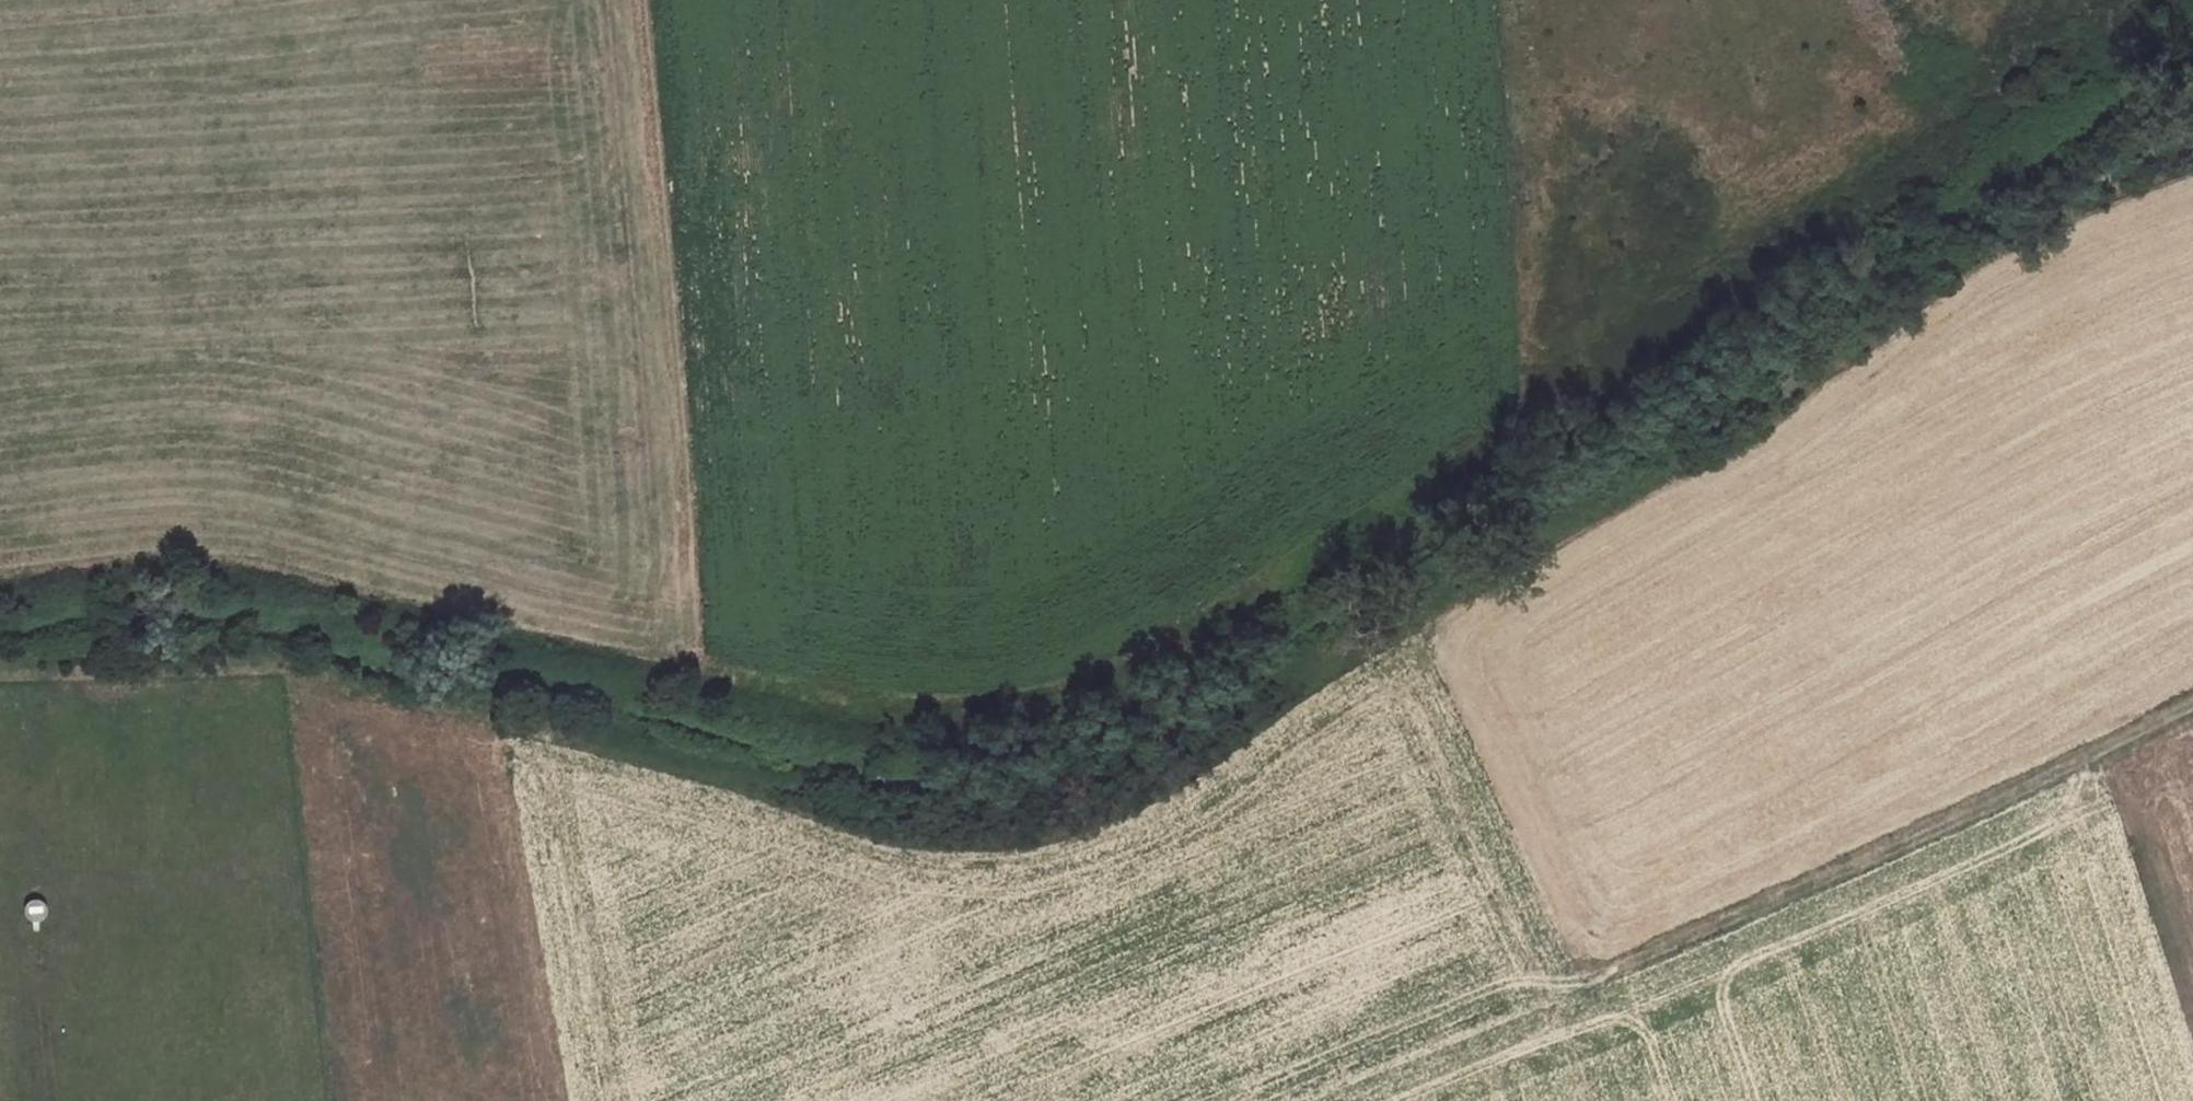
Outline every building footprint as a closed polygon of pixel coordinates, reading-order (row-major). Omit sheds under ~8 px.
[(27,882),(22,889),(46,886),(43,882),(37,880),(27,882)] [(46,886),(22,889),(21,893),(22,898),(27,906),(36,907),(44,905),(48,900),(49,893),(46,886)]
